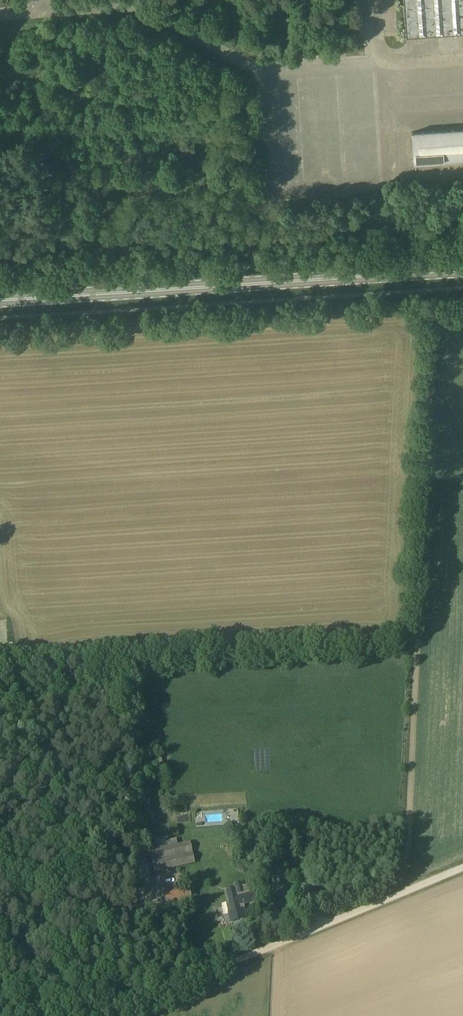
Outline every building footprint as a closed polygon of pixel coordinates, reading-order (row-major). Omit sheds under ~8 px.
[(406,36),(462,32),(462,0),(403,0),(406,36)] [(412,132),(414,161),(462,158),(462,129),(412,132)] [(149,845),(150,852),(155,873),(195,864),(190,842),(178,845),(176,839),(149,845)] [(255,891),(249,892),(248,886),(225,892),(228,904),(222,905),(224,916),(229,915),(231,923),(246,919),(242,905),(252,902),(251,899),(257,898),(255,891)] [(164,891),(167,906),(192,901),(189,889),(178,892),(177,887),(164,891)] [(278,911),(269,913),(272,925),(280,923),(278,911)]
